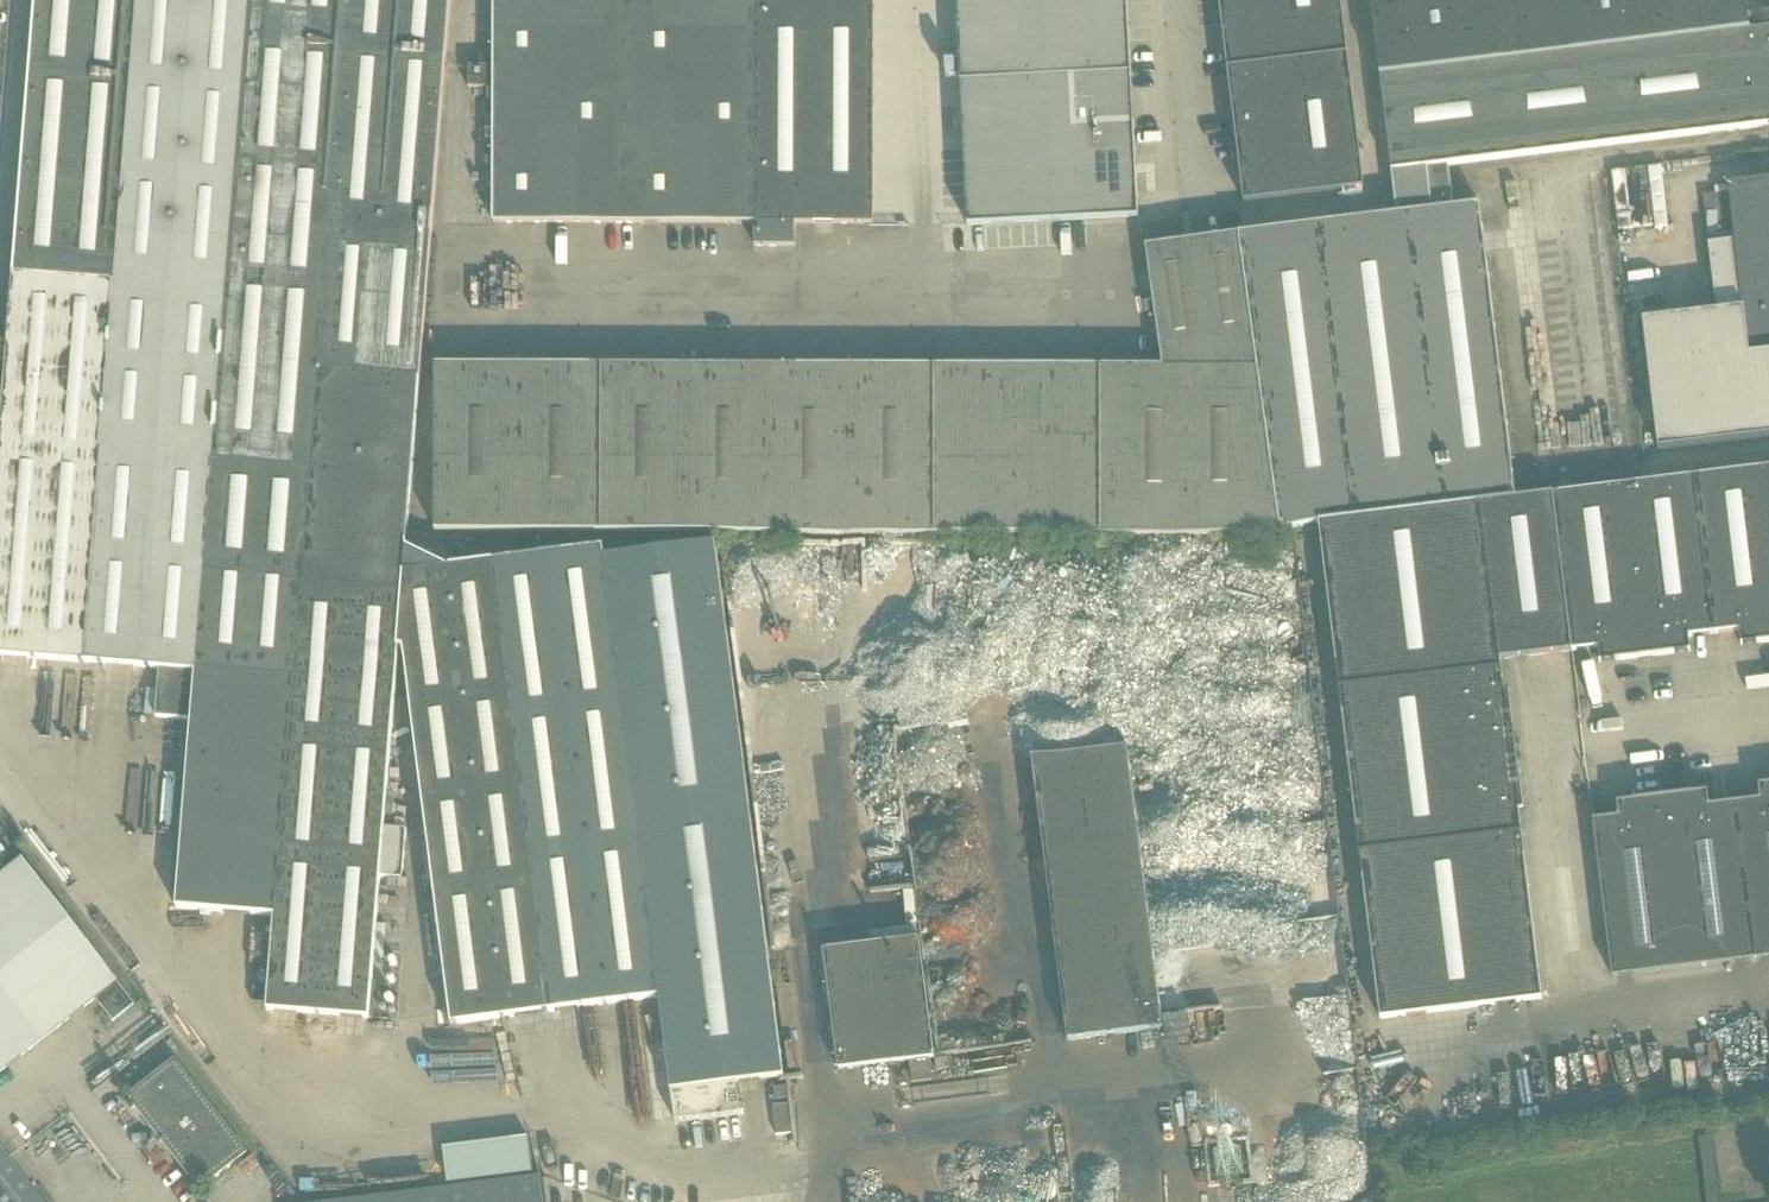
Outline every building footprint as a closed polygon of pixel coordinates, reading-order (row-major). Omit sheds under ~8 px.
[(0,487),(0,656),(164,669),(161,717),(197,720),(183,909),(280,916),(273,1010),(373,1017),(376,970),(386,971),(389,924),(380,923),(384,876),(406,878),(409,830),(387,828),(401,652),(407,572),(421,380),(422,380),(451,0),(37,0),(0,487)] [(875,0),(494,0),(494,69),(469,69),(469,90),(495,90),(494,223),(756,224),(756,246),(796,246),(796,224),(875,224),(875,0)] [(967,227),(1138,218),(1133,121),(1129,121),(1127,77),(1131,77),(1127,0),(955,0),(967,227)] [(1341,0),(1219,0),(1228,72),(1233,72),(1235,93),(1229,125),(1234,124),(1244,203),(1364,189),(1341,0)] [(1746,0),(1368,0),(1389,174),(1447,167),(1768,127),(1768,32),(1750,34),(1746,0)] [(1395,216),(1242,235),(1278,529),(1294,527),(1318,524),(1380,1021),(1541,1001),(1518,812),(1523,812),(1508,692),(1503,693),(1499,662),(1572,653),(1552,496),(1515,500),(1512,472),(1478,206),(1453,209),(1447,167),(1389,174),(1395,216)] [(1728,184),(1742,309),(1642,320),(1657,450),(1768,437),(1768,179),(1728,184)] [(1278,529),(1242,235),(1144,248),(1161,367),(709,366),(435,365),(435,532),(1279,533),(1278,529)] [(1599,664),(1629,661),(1684,654),(1690,653),(1688,638),(1737,632),(1739,632),(1740,647),(1768,643),(1768,468),(1718,475),(1663,482),(1647,484),(1607,489),(1552,496),(1572,653),(1597,650),(1599,664)] [(401,652),(404,651),(452,1029),(658,1003),(670,1097),(671,1097),(674,1124),(739,1116),(735,1084),(783,1078),(716,543),(604,557),(603,548),(407,572),(401,652)] [(1163,1029),(1160,1006),(1128,745),(1033,757),(1065,1018),(1068,1041),(1163,1029)] [(1612,979),(1667,972),(1722,965),(1768,959),(1768,785),(1758,787),(1759,801),(1758,801),(1709,807),(1707,793),(1701,794),(1646,800),(1616,804),(1618,819),(1592,822),(1612,979)] [(19,860),(0,874),(0,1073),(115,984),(19,860)] [(935,1058),(932,1034),(919,939),(848,949),(825,952),(839,1070),(910,1061),(912,1082),(932,1080),(929,1059),(935,1058)] [(947,1058),(935,1060),(936,1072),(948,1070),(947,1058)] [(245,1154),(172,1060),(125,1096),(160,1141),(158,1143),(159,1145),(163,1143),(170,1144),(176,1151),(174,1160),(198,1191),(245,1154)] [(772,1089),(774,1101),(786,1100),(784,1087),(772,1089)] [(0,1151),(0,1201),(39,1201),(0,1151)] [(540,1175),(325,1201),(543,1201),(540,1175)]
